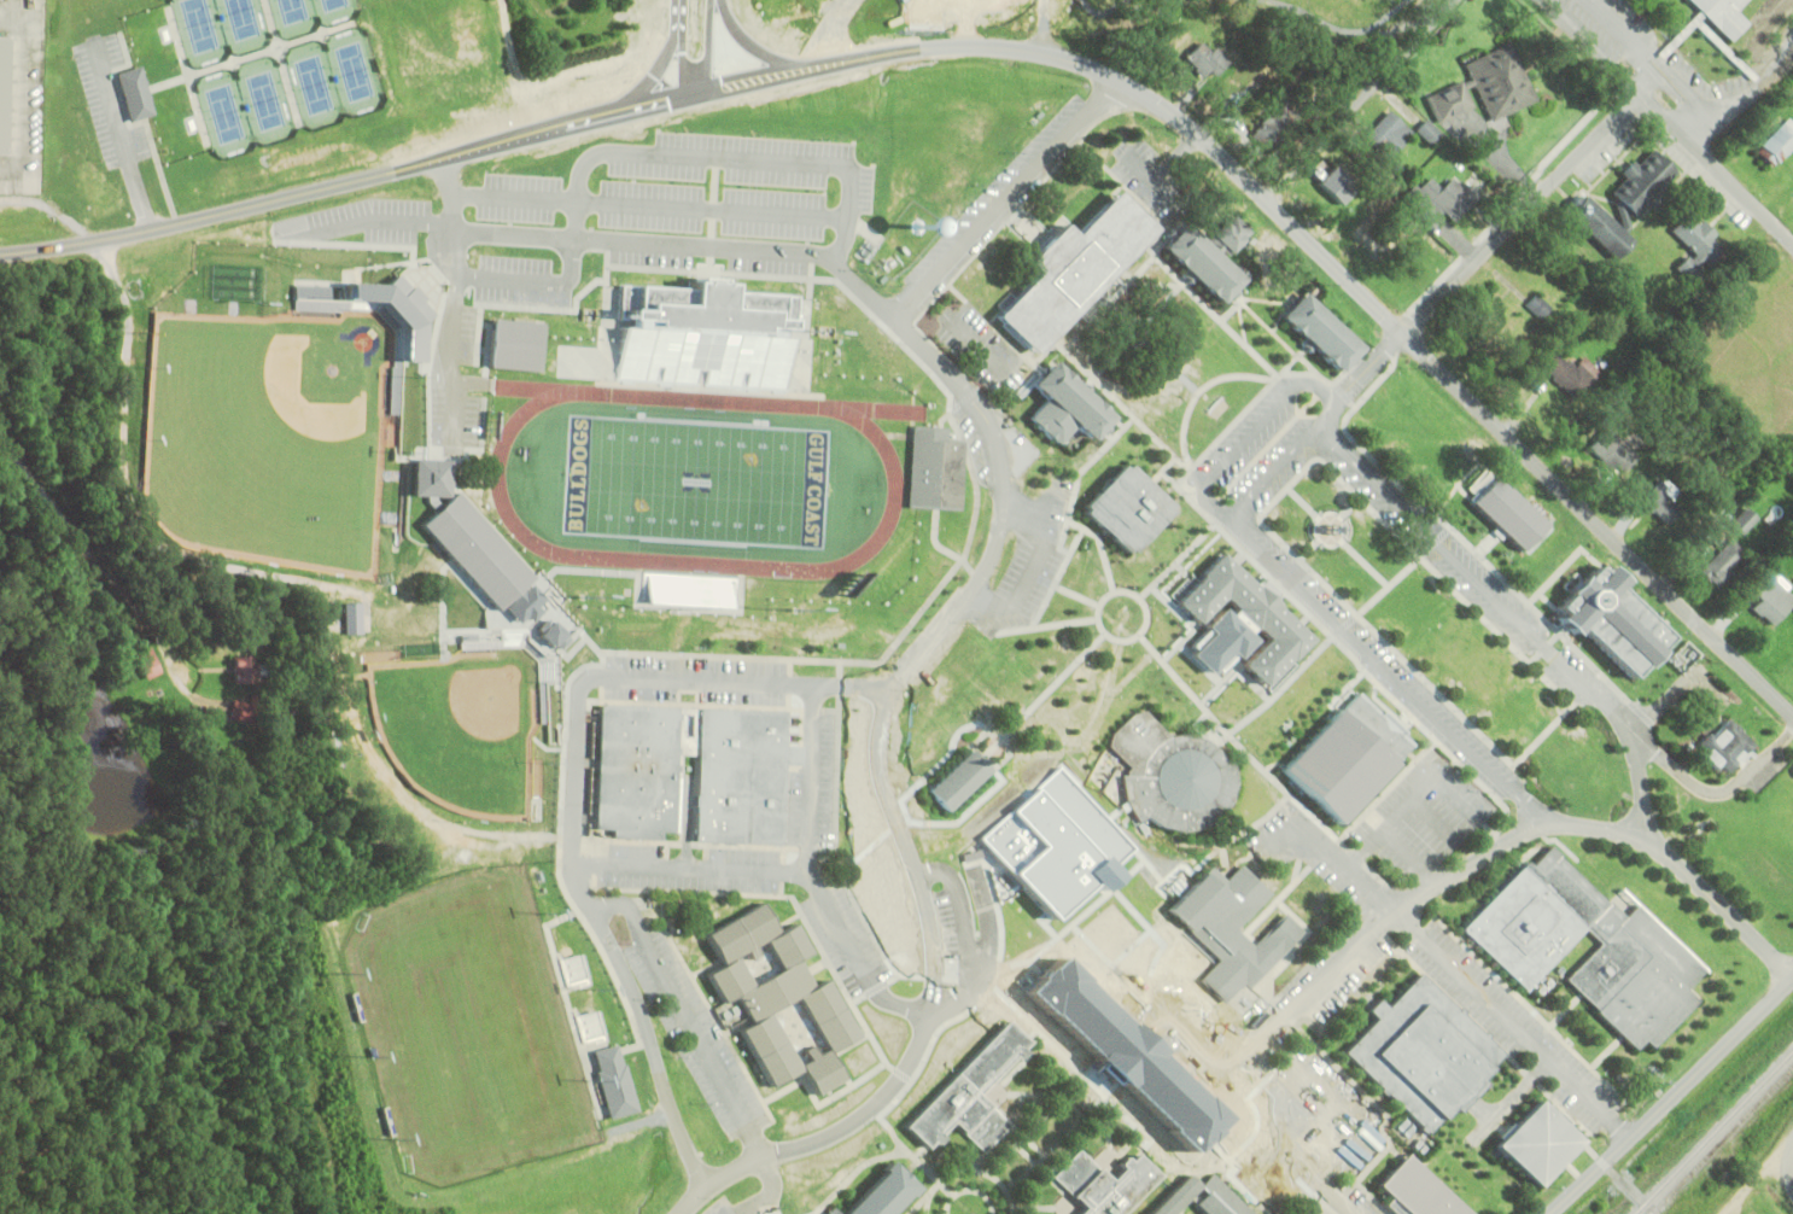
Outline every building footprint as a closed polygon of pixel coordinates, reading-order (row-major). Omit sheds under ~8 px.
[(1730,41),(1750,22),(1736,8),(1745,0),(1689,0),(1730,41)] [(11,37),(0,37),(0,155),(10,155),(11,37)] [(1199,40),(1182,57),(1204,77),(1220,60),(1199,40)] [(1509,41),(1465,62),(1491,121),(1536,100),(1509,41)] [(158,114),(143,65),(118,73),(133,122),(158,114)] [(1459,83),(1465,91),(1448,107),(1425,84),(1439,69),(1446,74),(1453,66),(1465,77),(1459,83)] [(1475,102),(1464,80),(1429,96),(1440,118),(1475,102)] [(1274,106),(1248,135),(1266,152),(1292,123),(1274,106)] [(1386,110),(1361,136),(1385,160),(1412,134),(1386,110)] [(1759,144),(1762,145),(1756,151),(1770,165),(1776,159),(1779,162),(1792,146),(1792,128),(1792,120),(1788,115),(1759,144)] [(1426,119),(1417,129),(1430,144),(1441,133),(1426,119)] [(1633,159),(1637,163),(1652,148),(1675,170),(1631,214),(1622,204),(1620,206),(1628,228),(1623,233),(1630,240),(1612,258),(1566,211),(1569,209),(1565,205),(1577,193),(1581,197),(1584,193),(1617,227),(1620,223),(1613,200),(1616,198),(1610,192),(1625,175),(1620,171),(1633,159)] [(1326,181),(1347,203),(1364,187),(1342,165),(1326,181)] [(1471,199),(1450,221),(1442,212),(1430,224),(1400,194),(1413,181),(1419,187),(1429,177),(1439,187),(1449,177),(1471,199)] [(1116,193),(1076,234),(1064,223),(1029,263),(1039,274),(999,316),(1038,355),(1156,230),(1116,193)] [(1700,217),(1695,222),(1684,211),(1669,228),(1694,253),(1689,258),(1684,255),(1672,267),(1689,282),(1723,249),(1711,238),(1716,233),(1700,217)] [(1216,302),(1225,293),(1228,298),(1237,290),(1232,285),(1239,278),(1222,261),(1251,230),(1232,212),(1223,221),(1222,220),(1207,235),(1213,241),(1207,247),(1181,223),(1160,246),(1216,302)] [(618,379),(621,328),(631,328),(631,320),(618,320),(620,286),(687,290),(688,282),(726,285),(726,292),(798,297),(795,329),(782,329),(782,338),(794,339),(790,390),(618,379)] [(1302,291),(1279,315),(1281,317),(1337,370),(1360,346),(1302,291)] [(1535,292),(1524,303),(1540,317),(1550,307),(1535,292)] [(415,304),(403,317),(389,304),(402,293),(408,293),(415,304)] [(1515,314),(1503,326),(1500,323),(1488,337),(1473,322),(1497,297),(1515,314)] [(493,320),(490,369),(539,373),(543,323),(493,320)] [(1567,360),(1565,362),(1553,349),(1538,362),(1572,398),(1593,378),(1578,362),(1573,366),(1567,360)] [(1049,399),(1032,415),(1061,444),(1077,428),(1090,440),(1112,418),(1088,393),(1093,389),(1086,383),(1081,387),(1056,361),(1033,384),(1049,399)] [(911,425),(904,506),(958,510),(964,439),(945,438),(945,427),(911,425)] [(1605,428),(1587,448),(1618,477),(1636,457),(1605,428)] [(411,457),(449,459),(448,496),(452,491),(530,577),(493,609),(417,523),(432,509),(426,501),(426,495),(409,494),(411,457)] [(1131,548),(1128,551),(1086,510),(1088,508),(1085,504),(1125,463),(1127,467),(1131,463),(1173,504),(1169,507),(1173,510),(1133,551),(1131,548)] [(1496,474),(1471,501),(1522,550),(1547,525),(1496,474)] [(1658,480),(1641,497),(1668,523),(1684,506),(1658,480)] [(1747,506),(1731,523),(1744,535),(1759,518),(1747,506)] [(1731,536),(1699,568),(1717,588),(1751,554),(1731,536)] [(1222,553),(1309,638),(1263,685),(1242,664),(1266,638),(1223,597),(1199,621),(1176,600),(1222,553)] [(1689,638),(1636,588),(1641,582),(1626,568),(1621,573),(1609,562),(1565,609),(1597,639),(1601,635),(1650,680),(1689,638)] [(1753,591),(1760,599),(1752,608),(1770,625),(1792,601),(1792,596),(1769,574),(1753,591)] [(343,601),(343,632),(362,634),(361,600),(343,601)] [(147,647),(160,671),(145,678),(132,652),(147,647)] [(247,655),(228,655),(227,681),(249,682),(247,655)] [(1362,694),(1345,711),(1343,708),(1284,770),(1343,827),(1419,748),(1362,694)] [(230,699),(226,717),(241,724),(250,701),(230,699)] [(594,827),(611,828),(611,837),(662,840),(662,829),(679,830),(683,753),(696,753),(693,839),(782,842),(785,764),(800,764),(800,745),(787,745),(788,710),(700,706),(699,722),(678,722),(678,706),(598,702),(594,827)] [(1172,735),(1186,733),(1204,737),(1217,747),(1227,761),(1234,759),(1238,789),(1227,812),(1208,827),(1185,830),(1163,825),(1147,817),(1137,825),(1125,800),(1122,772),(1127,774),(1127,769),(1129,765),(1111,745),(1114,733),(1135,712),(1147,710),(1172,735)] [(1727,717),(1711,734),(1707,730),(1696,741),(1705,749),(1701,754),(1723,775),(1754,742),(1727,717)] [(971,751),(981,760),(991,770),(947,812),(928,793),(971,751)] [(1529,860),(1464,928),(1526,990),(1585,929),(1600,944),(1565,979),(1635,1049),(1643,1039),(1651,1046),(1699,997),(1688,985),(1703,969),(1620,888),(1608,900),(1550,845),(1532,864),(1529,860)] [(1205,1047),(1239,1012),(1226,999),(1243,981),(1249,987),(1303,932),(1281,911),(1250,942),(1236,928),(1271,893),(1239,862),(1225,876),(1213,864),(1169,909),(1217,956),(1202,973),(1197,969),(1162,1004),(1205,1047)] [(760,903),(705,934),(720,963),(776,930),(760,903)] [(799,1069),(767,1086),(737,1029),(749,1022),(735,994),(722,1002),(706,974),(735,957),(751,985),(779,968),(764,940),(794,923),(810,951),(796,957),(812,986),(825,979),(857,1035),(827,1052),(841,1079),(812,1095),(799,1069)] [(1169,929),(1123,970),(1144,993),(1188,951),(1169,929)] [(567,987),(593,981),(585,953),(560,960),(567,987)] [(1343,1050),(1425,1132),(1450,1107),(1455,1110),(1482,1082),(1478,1078),(1501,1055),(1420,973),(1388,1006),(1379,998),(1368,1009),(1376,1016),(1343,1050)] [(577,1015),(581,1042),(606,1039),(603,1011),(577,1015)] [(1006,1020),(903,1126),(924,1146),(951,1120),(981,1149),(1006,1123),(975,1093),(1014,1054),(1020,1060),(1027,1052),(1021,1046),(1027,1039),(1006,1020)] [(610,1119),(639,1112),(624,1045),(594,1051),(610,1119)] [(1536,1098),(1494,1142),(1536,1184),(1578,1140),(1536,1098)] [(1128,1160),(1123,1155),(1116,1162),(1121,1167),(1110,1179),(1080,1149),(1053,1175),(1084,1204),(1074,1213),(1119,1213),(1158,1174),(1135,1151),(1128,1160)] [(1402,1156),(1377,1183),(1390,1196),(1384,1203),(1395,1213),(1471,1213),(1407,1151),(1402,1156)] [(916,1187),(886,1158),(837,1210),(831,1204),(822,1213),(891,1213),(916,1187)] [(1198,1184),(1169,1213),(1145,1213),(1186,1172),(1198,1184)] [(1211,1172),(1255,1213),(1207,1213),(1193,1201),(1204,1189),(1199,1184),(1211,1172)]
